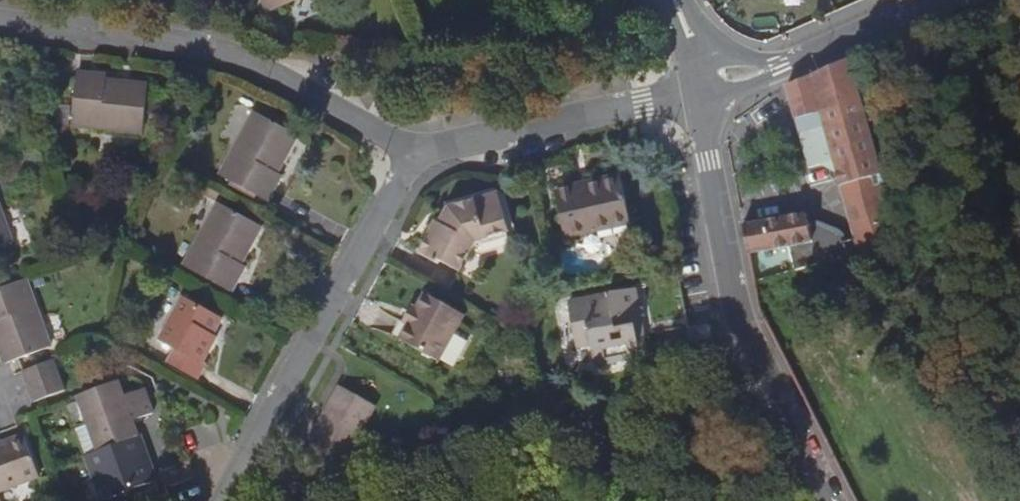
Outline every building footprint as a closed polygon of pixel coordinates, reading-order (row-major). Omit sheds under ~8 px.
[(267,12),(295,0),(262,0),(267,12)] [(790,243),(797,270),(848,258),(847,252),(897,238),(851,59),(787,87),(796,120),(808,116),(812,130),(800,134),(810,169),(835,162),(857,239),(848,241),(844,233),(835,222),(822,217),(808,215),(804,215),(804,212),(745,226),(751,254),(790,243)] [(81,74),(76,128),(148,134),(152,90),(129,88),(130,84),(111,82),(111,77),(81,74)] [(258,116),(224,178),(269,203),(283,177),(278,175),(287,160),(284,158),(296,137),(258,116)] [(796,120),(800,134),(812,130),(808,116),(796,120)] [(554,192),(563,240),(592,234),(591,230),(629,223),(619,177),(598,181),(599,187),(588,189),(587,186),(554,192)] [(16,243),(0,197),(0,249),(16,243)] [(458,274),(476,243),(508,236),(500,202),(491,197),(449,209),(439,227),(436,225),(418,256),(436,266),(438,263),(458,274)] [(223,208),(187,270),(233,296),(247,271),(243,268),(252,253),(249,251),(261,230),(223,208)] [(2,362),(44,347),(20,279),(0,286),(0,357),(2,362)] [(633,328),(642,327),(635,290),(567,304),(577,350),(591,347),(595,367),(639,358),(638,353),(633,328)] [(416,312),(408,327),(400,343),(440,364),(464,318),(424,298),(416,312)] [(186,300),(163,342),(178,351),(171,365),(201,381),(209,366),(206,365),(216,346),(212,344),(224,320),(186,300)] [(404,325),(408,327),(416,312),(411,310),(404,325)] [(633,328),(638,353),(647,351),(642,327),(633,328)] [(50,363),(22,373),(29,391),(33,402),(61,392),(50,363)] [(139,487),(135,476),(141,473),(123,426),(144,417),(135,393),(134,392),(114,400),(109,386),(70,401),(91,454),(78,459),(95,500),(102,500),(139,487)] [(376,409),(340,389),(309,443),(346,464),(376,409)] [(0,449),(0,496),(43,480),(28,439),(1,448),(0,449)] [(154,474),(160,490),(191,479),(185,463),(154,474)]
